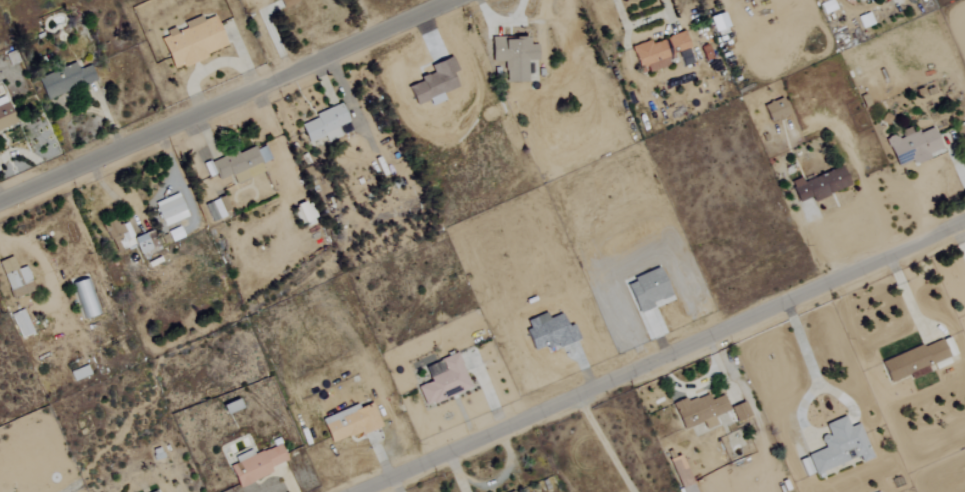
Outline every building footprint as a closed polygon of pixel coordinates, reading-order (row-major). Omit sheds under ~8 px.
[(296,0),(279,0),(283,9),(298,2),(296,0)] [(729,33),(722,13),(709,18),(716,37),(729,33)] [(861,29),(872,25),(869,13),(857,17),(861,29)] [(226,49),(214,16),(201,21),(199,17),(183,23),(184,27),(166,33),(167,37),(160,39),(171,69),(226,49)] [(631,47),(638,69),(646,66),(647,70),(680,59),(682,67),(693,63),(683,33),(649,44),(648,41),(631,47)] [(526,82),(526,61),(537,61),(537,45),(527,45),(527,39),(491,39),(491,62),(504,62),(504,83),(526,82)] [(45,100),(94,80),(88,65),(76,70),(74,65),(37,80),(45,100)] [(770,124),(788,116),(781,99),(762,107),(770,124)] [(7,105),(0,107),(0,132),(15,127),(7,105)] [(307,144),(323,137),(325,143),(340,137),(336,127),(347,123),(340,105),(313,115),(315,120),(300,125),(307,144)] [(941,149),(932,127),(912,135),(909,128),(898,133),(899,133),(886,138),(897,167),(912,161),(914,165),(930,158),(928,154),(941,149)] [(262,173),(259,165),(270,160),(264,147),(255,151),(253,146),(211,163),(218,180),(231,175),(235,184),(262,173)] [(813,199),(848,189),(842,169),(802,181),(801,179),(791,182),(797,203),(812,198),(813,199)] [(162,226),(185,218),(178,194),(154,202),(162,226)] [(203,205),(211,222),(228,215),(221,198),(203,205)] [(303,224),(310,221),(303,203),(295,206),(303,224)] [(170,242),(182,237),(178,227),(166,232),(170,242)] [(132,239),(140,257),(159,250),(151,231),(132,239)] [(15,270),(12,259),(0,262),(0,263),(10,299),(33,292),(26,267),(15,270)] [(72,284),(83,319),(98,315),(88,279),(72,284)] [(11,315),(21,338),(32,334),(22,310),(11,315)] [(578,339),(572,324),(566,327),(560,314),(547,319),(545,313),(527,320),(530,328),(525,330),(533,351),(545,346),(548,351),(578,339)] [(470,389),(457,353),(435,361),(436,364),(424,368),(429,382),(416,386),(424,406),(470,389)] [(69,372),(73,382),(89,375),(85,365),(69,372)] [(723,394),(709,399),(707,394),(687,402),(685,398),(673,403),(682,430),(702,423),(705,429),(716,425),(713,416),(729,411),(723,394)] [(736,422),(750,416),(744,401),(729,407),(736,422)] [(859,423),(849,427),(845,416),(822,425),(830,446),(807,454),(814,474),(858,457),(860,462),(872,458),(859,423)] [(272,473),(269,467),(286,461),(279,444),(228,465),(237,487),(272,473)] [(680,454),(668,459),(681,491),(694,491),(680,454)] [(805,476),(813,472),(806,457),(798,460),(805,476)]
